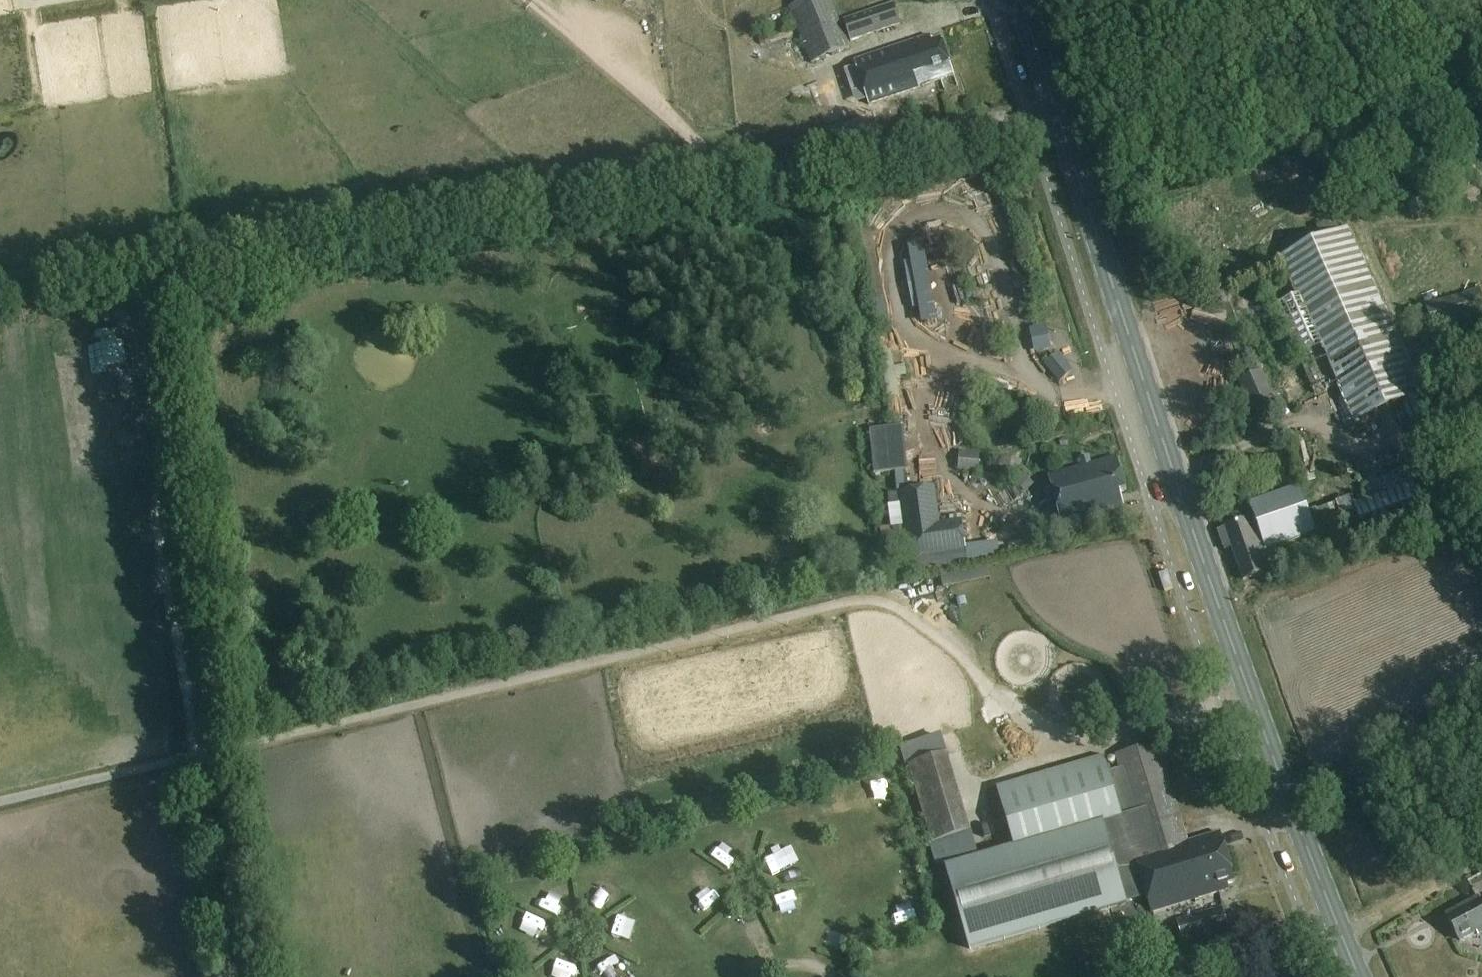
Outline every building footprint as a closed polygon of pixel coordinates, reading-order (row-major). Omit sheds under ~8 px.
[(787,9),(799,39),(803,48),(810,66),(851,50),(831,0),(810,0),(787,9)] [(843,21),(850,43),(900,26),(893,5),(843,21)] [(767,33),(757,37),(760,46),(770,43),(767,33)] [(922,87),(956,75),(944,39),(936,42),(933,35),(856,61),(871,104),(922,87)] [(1419,199),(1407,202),(1410,216),(1423,212),(1419,199)] [(1313,395),(1336,384),(1354,424),(1423,392),(1348,227),(1340,231),(1334,219),(1277,244),(1282,256),(1278,258),(1296,297),(1274,307),(1313,395)] [(868,240),(880,245),(886,230),(874,226),(868,240)] [(879,278),(890,275),(885,257),(875,259),(879,278)] [(986,278),(971,284),(978,303),(993,298),(986,278)] [(1433,333),(1481,319),(1481,295),(1479,288),(1422,304),(1433,333)] [(958,297),(940,298),(943,337),(961,335),(958,297)] [(1219,350),(1211,353),(1217,371),(1226,368),(1219,350)] [(893,362),(881,362),(884,410),(896,409),(893,362)] [(1238,381),(1256,421),(1276,413),(1258,373),(1238,381)] [(1201,383),(1206,396),(1225,389),(1220,376),(1201,383)] [(1224,393),(1210,399),(1215,410),(1229,404),(1224,393)] [(904,425),(872,427),(873,442),(905,440),(904,425)] [(965,452),(964,472),(978,474),(980,453),(965,452)] [(1001,457),(998,470),(1019,475),(1022,462),(1001,457)] [(1064,529),(1128,511),(1123,494),(1128,493),(1118,459),(1050,478),(1064,529)] [(1271,573),(1269,567),(1281,564),(1275,546),(1343,524),(1347,537),(1361,533),(1364,541),(1424,522),(1412,484),(1352,503),(1350,498),(1305,512),(1296,488),(1247,504),(1252,520),(1217,532),(1224,553),(1229,551),(1239,584),(1271,573)] [(899,492),(907,560),(966,552),(962,520),(939,523),(935,487),(899,492)] [(102,593),(81,592),(81,601),(102,602),(102,593)] [(148,617),(149,629),(163,627),(161,615),(148,617)] [(979,729),(993,729),(993,712),(980,712),(979,729)] [(1146,897),(1151,913),(1231,889),(1230,886),(1237,884),(1223,835),(1190,844),(1160,745),(1118,758),(1121,768),(1139,830),(1147,855),(1135,859),(1146,897)] [(971,833),(948,755),(908,767),(931,845),(971,833)] [(1104,759),(1026,782),(998,790),(1015,848),(946,869),(970,950),(1146,897),(1135,859),(1147,855),(1139,830),(1121,768),(1108,772),(1104,759)] [(687,904),(702,919),(716,906),(701,890),(687,904)] [(1475,936),(1476,937),(1481,934),(1481,911),(1481,912),(1477,902),(1445,919),(1459,945),(1475,936)] [(1181,920),(1188,943),(1228,931),(1221,908),(1181,920)]
